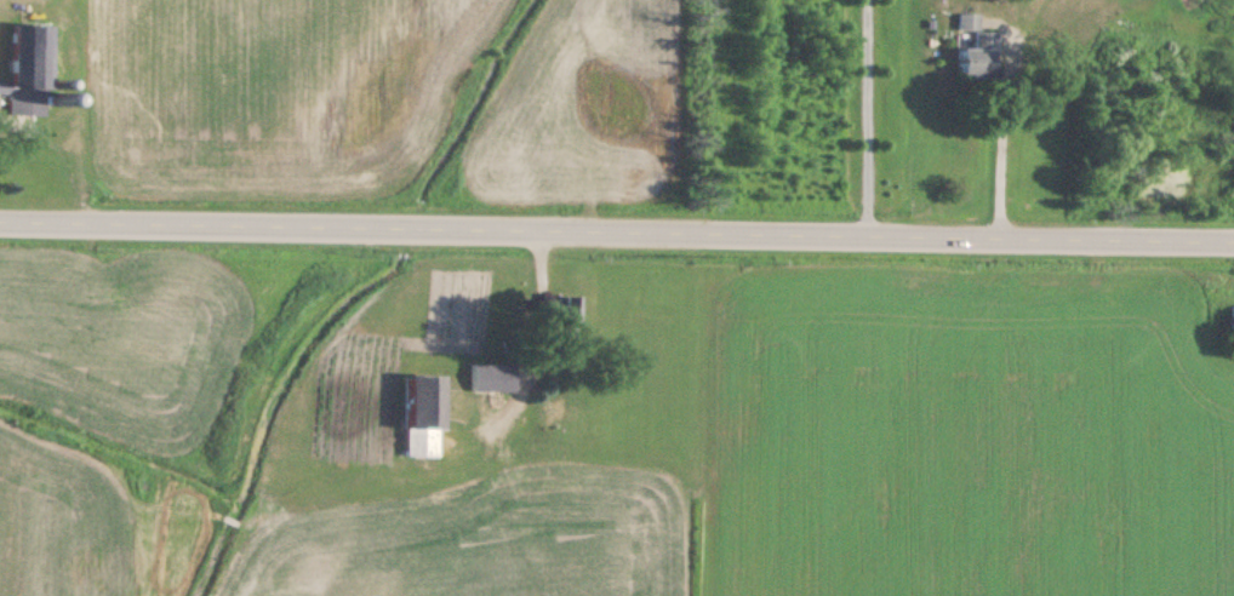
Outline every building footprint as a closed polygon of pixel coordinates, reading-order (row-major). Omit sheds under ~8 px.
[(12,115),(50,116),(51,27),(13,26),(12,115)] [(994,77),(994,33),(971,33),(971,50),(956,50),(956,77),(994,77)] [(473,392),(513,392),(513,367),(473,367),(473,392)] [(408,457),(440,458),(441,378),(409,378),(408,457)]
